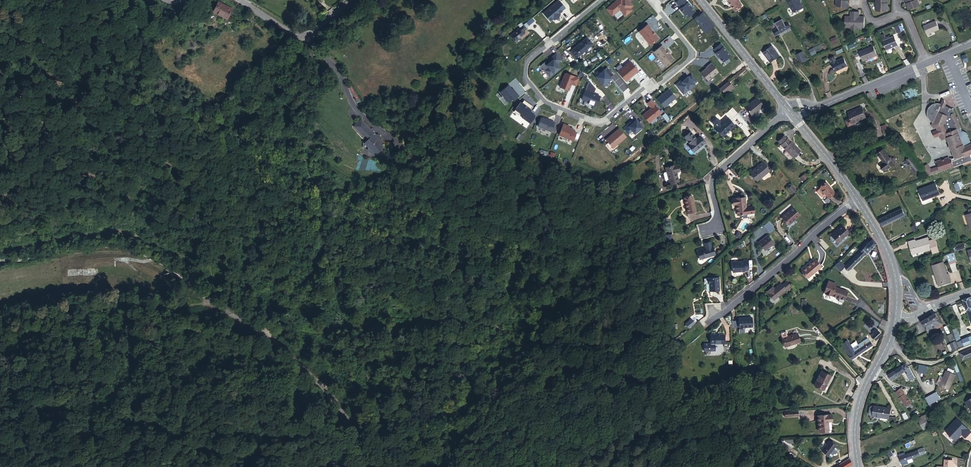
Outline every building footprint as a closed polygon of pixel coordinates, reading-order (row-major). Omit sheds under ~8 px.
[(628,0),(618,0),(618,1),(617,2),(616,1),(607,9),(612,16),(620,9),(625,16),(632,10),(630,8),(633,6),(630,2),(628,0)] [(686,0),(678,0),(676,2),(681,8),(680,9),(687,18),(695,11),(686,0)] [(720,2),(730,14),(738,8),(731,0),(723,0),(720,2)] [(793,11),(795,11),(804,6),(801,0),(788,0),(793,11)] [(876,0),(873,0),(873,13),(885,13),(885,1),(882,0),(876,0)] [(906,0),(910,11),(919,7),(916,0),(907,0),(906,0)] [(549,13),(561,3),(559,1),(544,14),(546,16),(549,13)] [(219,2),(214,11),(227,20),(233,10),(219,2)] [(565,8),(561,3),(549,13),(546,16),(550,21),(553,19),(554,20),(558,18),(560,15),(559,13),(562,11),(565,8)] [(702,12),(695,18),(706,32),(713,26),(702,12)] [(850,30),(855,30),(856,12),(850,12),(850,17),(845,17),(845,28),(850,28),(850,30)] [(865,29),(865,27),(864,27),(864,18),(860,18),(860,12),(856,12),(855,30),(860,30),(860,28),(865,29)] [(775,35),(791,27),(788,21),(784,23),(782,18),(775,21),(778,26),(772,30),(775,35)] [(526,28),(524,25),(524,24),(523,25),(520,27),(510,36),(515,41),(524,34),(522,31),(526,28)] [(658,38),(655,34),(654,34),(652,32),(653,31),(650,28),(651,28),(648,24),(639,32),(650,45),(658,38)] [(933,26),(921,31),(925,39),(937,34),(933,26)] [(891,38),(882,42),(886,51),(898,45),(895,36),(891,38)] [(593,44),(587,37),(570,51),(576,58),(593,44)] [(731,55),(721,43),(714,49),(716,52),(715,53),(723,62),(731,55)] [(673,59),(662,45),(654,52),(665,65),(673,59)] [(773,46),(763,52),(770,63),(779,57),(773,46)] [(874,46),(859,52),(863,62),(877,56),(874,46)] [(803,52),(797,54),(800,61),(806,59),(803,52)] [(545,62),(541,66),(550,77),(560,68),(557,64),(561,60),(556,54),(549,60),(551,62),(551,63),(548,66),(547,65),(545,62)] [(847,67),(844,58),(836,61),(834,57),(830,58),(835,72),(847,67)] [(638,71),(630,61),(618,72),(626,81),(638,71)] [(709,66),(706,68),(701,72),(708,80),(718,71),(711,63),(708,65),(709,66)] [(607,67),(596,77),(603,85),(608,81),(608,80),(610,78),(610,77),(613,74),(607,67)] [(576,86),(579,78),(566,73),(565,74),(560,87),(569,90),(571,84),(576,86)] [(692,75),(689,77),(688,77),(682,82),(681,81),(676,85),(684,94),(695,85),(694,84),(697,81),(692,75)] [(596,95),(593,94),(596,88),(591,83),(589,82),(582,99),(589,102),(589,103),(593,105),(593,104),(597,105),(600,96),(596,95)] [(733,86),(729,82),(721,88),(725,93),(733,86)] [(500,92),(509,102),(512,99),(514,101),(519,96),(515,91),(514,92),(509,85),(500,92)] [(735,89),(733,86),(725,93),(727,96),(735,89)] [(669,89),(657,99),(664,107),(676,98),(669,89)] [(758,98),(747,107),(753,116),(765,107),(758,98)] [(534,106),(525,99),(522,102),(521,101),(514,111),(519,114),(521,112),(524,114),(522,116),(530,123),(535,116),(530,111),(534,106)] [(661,113),(651,100),(647,103),(651,108),(643,115),(649,122),(661,113)] [(932,124),(934,128),(937,127),(939,131),(941,135),(942,140),(949,138),(952,145),(951,146),(952,150),(954,150),(956,157),(954,158),(953,159),(953,160),(952,160),(951,159),(951,158),(938,162),(940,166),(942,172),(970,162),(970,156),(970,155),(970,154),(970,141),(968,132),(965,131),(962,132),(958,122),(959,122),(958,117),(956,118),(953,109),(945,106),(946,104),(945,103),(944,101),(943,101),(941,105),(939,104),(937,104),(935,104),(932,104),(930,106),(928,108),(928,110),(927,111),(927,114),(927,115),(928,117),(929,119),(931,120),(933,121),(932,124)] [(861,107),(849,113),(851,119),(847,121),(849,126),(858,123),(858,122),(866,119),(861,107)] [(711,120),(717,127),(721,123),(719,119),(718,120),(715,117),(711,120)] [(551,131),(555,122),(550,121),(547,120),(547,119),(543,118),(541,118),(538,126),(551,131)] [(721,123),(717,127),(724,136),(736,126),(730,118),(724,123),(723,121),(721,123)] [(632,123),(630,122),(627,125),(628,126),(624,129),(628,134),(632,131),(635,134),(643,127),(636,120),(633,122),(632,123)] [(356,129),(362,137),(367,137),(366,147),(365,151),(367,154),(373,154),(373,149),(380,151),(381,142),(379,139),(380,134),(375,134),(372,131),(373,128),(369,127),(364,121),(360,121),(356,125),(356,129)] [(573,141),(577,132),(573,131),(574,129),(569,127),(567,126),(568,125),(563,124),(559,135),(573,141)] [(613,148),(626,137),(619,128),(612,134),(613,134),(610,137),(610,136),(606,139),(613,148)] [(889,129),(883,131),(886,138),(891,135),(889,129)] [(705,143),(700,136),(696,139),(691,132),(684,137),(690,144),(689,146),(694,152),(705,143)] [(790,141),(785,146),(788,149),(786,151),(787,153),(791,157),(793,157),(795,155),(800,150),(790,141)] [(883,150),(877,155),(884,163),(881,166),(885,172),(895,164),(883,150)] [(913,160),(907,164),(916,175),(921,169),(913,160)] [(763,162),(751,171),(758,180),(769,171),(763,162)] [(667,167),(668,169),(672,183),(681,180),(678,171),(681,170),(679,163),(667,167)] [(932,169),(927,164),(922,168),(929,177),(942,172),(940,166),(932,169)] [(671,179),(668,169),(664,170),(663,173),(665,179),(667,179),(668,180),(671,179)] [(806,173),(800,178),(802,181),(808,177),(806,173)] [(803,182),(798,187),(801,190),(806,185),(803,182)] [(937,186),(922,192),(925,202),(940,196),(937,186)] [(822,203),(825,206),(832,200),(823,191),(817,197),(815,200),(815,201),(818,205),(820,205),(822,203)] [(693,195),(685,197),(688,213),(697,210),(693,195)] [(747,215),(747,207),(746,197),(733,198),(733,205),(737,205),(738,215),(747,215)] [(755,206),(747,207),(747,215),(756,214),(755,206)] [(793,208),(783,218),(790,226),(800,217),(793,208)] [(903,208),(878,220),(881,227),(906,215),(903,208)] [(844,228),(833,238),(840,246),(851,236),(844,228)] [(867,236),(841,265),(844,268),(872,240),(867,236)] [(872,240),(844,268),(848,272),(876,244),(873,239),(872,240)] [(930,245),(930,241),(929,240),(917,243),(916,239),(909,241),(912,253),(931,248),(930,245)] [(767,241),(757,249),(763,258),(774,250),(767,241)] [(937,243),(930,245),(931,248),(932,253),(939,251),(937,243)] [(705,252),(698,253),(699,260),(708,258),(708,260),(715,259),(714,249),(711,250),(710,245),(704,247),(705,252)] [(953,257),(942,262),(945,271),(956,266),(953,257)] [(815,259),(802,270),(808,278),(821,267),(815,259)] [(745,266),(733,267),(734,277),(745,276),(745,274),(750,273),(749,263),(744,264),(745,266)] [(839,263),(834,267),(839,273),(844,268),(841,265),(839,263)] [(949,278),(945,271),(936,274),(942,289),(956,284),(953,276),(949,278)] [(719,276),(708,277),(708,283),(710,283),(710,291),(720,290),(719,276)] [(827,282),(824,294),(825,294),(825,296),(829,297),(831,296),(839,298),(839,301),(844,302),(847,291),(834,287),(835,284),(827,282)] [(779,290),(774,295),(770,298),(768,296),(765,299),(772,308),(785,297),(779,290)] [(962,301),(970,320),(970,319),(970,297),(962,301)] [(934,315),(922,324),(929,334),(941,325),(934,315)] [(752,316),(739,317),(740,326),(753,325),(752,316)] [(690,328),(684,332),(687,336),(693,331),(690,328)] [(878,331),(872,335),(875,339),(881,335),(878,331)] [(785,347),(800,343),(797,333),(782,338),(785,347)] [(726,344),(725,335),(712,336),(713,345),(706,346),(706,353),(717,352),(717,345),(726,344)] [(956,341),(959,347),(970,342),(970,335),(956,341)] [(841,344),(845,350),(851,346),(847,340),(841,344)] [(850,354),(853,358),(872,346),(869,341),(865,344),(864,342),(853,349),(854,351),(850,354)] [(851,346),(845,350),(851,360),(853,358),(850,354),(854,351),(853,349),(851,346)] [(970,358),(970,349),(961,354),(965,361),(970,358)] [(927,351),(918,354),(919,359),(929,356),(927,351)] [(909,366),(907,361),(886,375),(890,380),(904,370),(906,373),(905,374),(909,380),(914,377),(909,366)] [(920,365),(918,372),(926,374),(928,367),(920,365)] [(956,374),(946,371),(941,386),(950,390),(956,374)] [(822,378),(814,392),(823,397),(831,383),(822,378)] [(898,385),(893,389),(897,395),(903,391),(898,385)] [(897,395),(906,406),(911,402),(903,391),(897,395)] [(937,400),(927,407),(930,414),(941,406),(937,400)] [(963,406),(970,417),(970,400),(963,406)] [(889,407),(873,408),(873,409),(871,409),(869,410),(869,411),(869,417),(870,418),(871,419),(873,419),(890,418),(889,407)] [(831,415),(817,416),(818,430),(828,428),(827,422),(832,422),(831,415)] [(932,419),(921,425),(925,437),(937,432),(935,425),(932,419)] [(953,420),(947,427),(949,428),(944,434),(953,442),(959,436),(963,440),(968,433),(953,420)] [(828,441),(820,452),(830,459),(832,459),(835,454),(837,453),(840,450),(839,449),(836,447),(836,446),(828,441)] [(873,444),(861,449),(864,454),(875,448),(873,444)] [(902,466),(909,466),(908,464),(927,457),(925,452),(919,454),(906,459),(906,457),(900,459),(902,466)]
